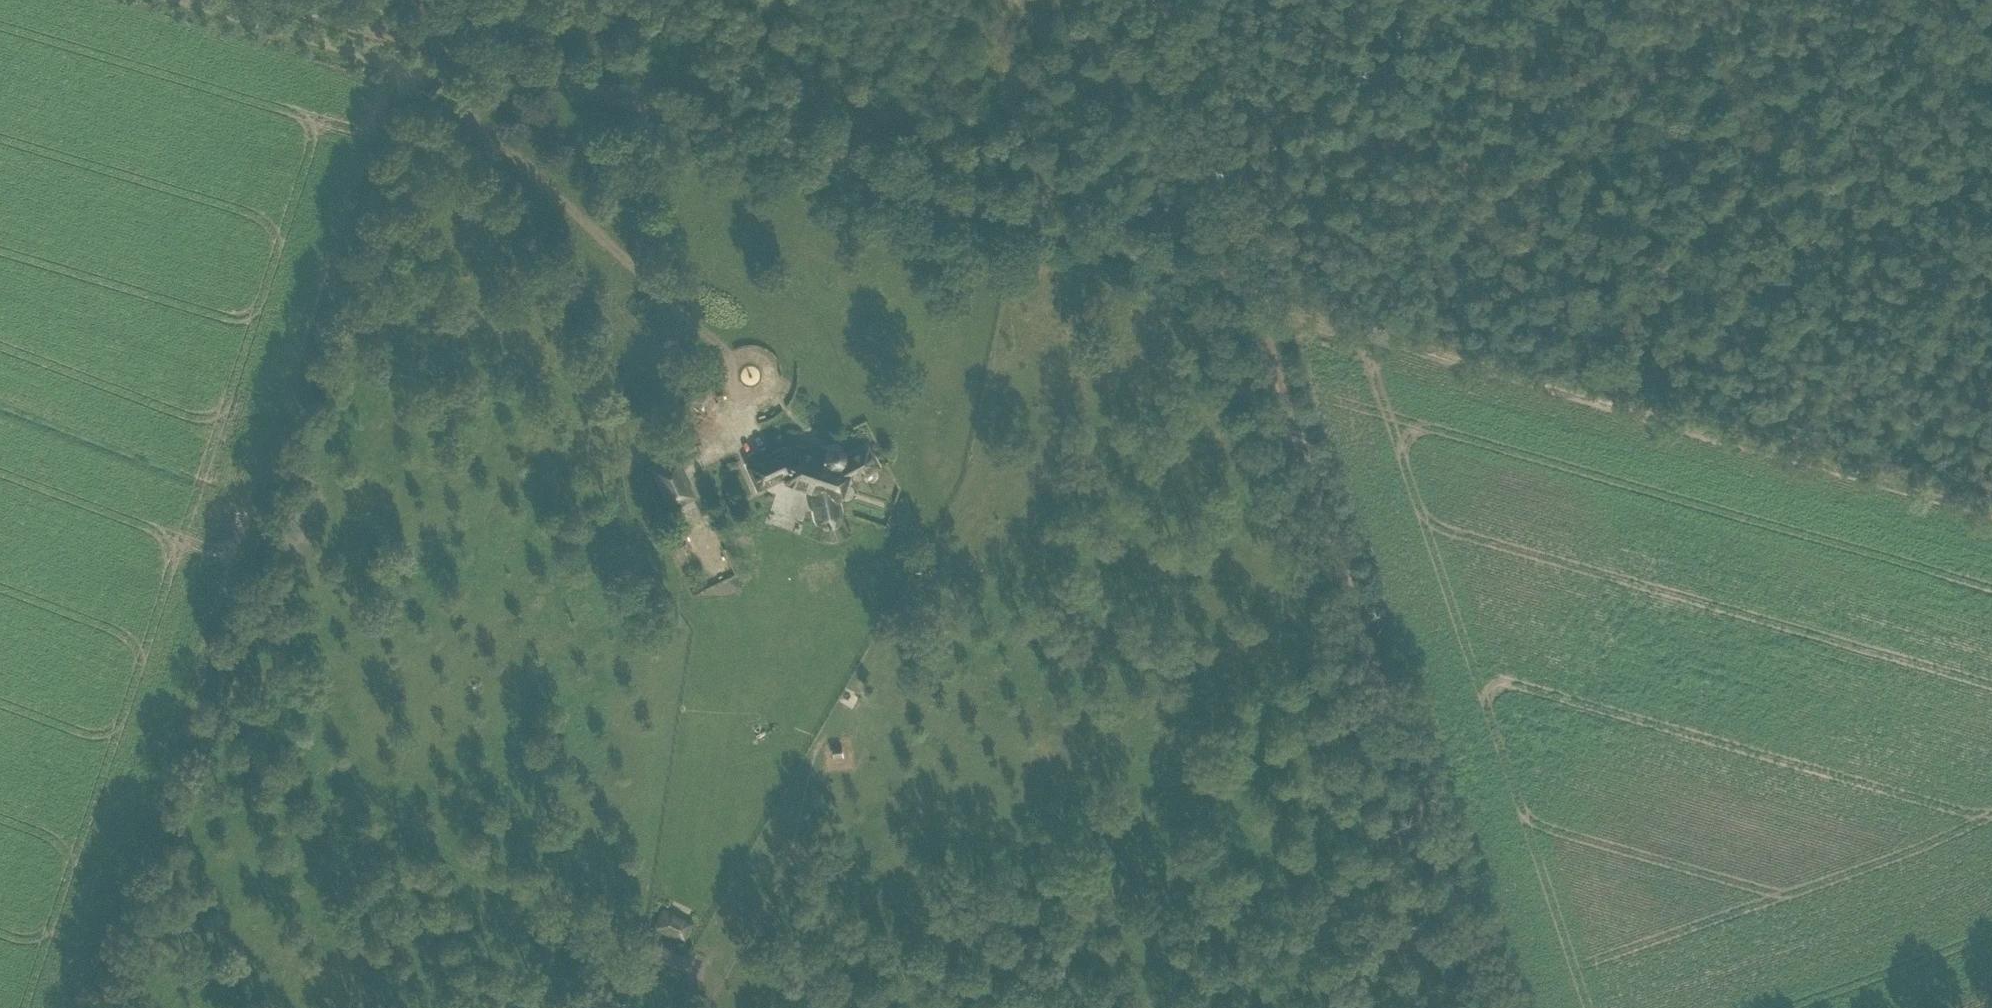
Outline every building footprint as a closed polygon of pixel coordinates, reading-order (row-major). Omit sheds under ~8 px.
[(747,466),(755,484),(757,488),(781,478),(785,479),(784,482),(810,490),(814,517),(815,521),(818,523),(820,525),(824,527),(827,527),(831,526),(834,525),(836,522),(838,519),(839,516),(839,513),(837,499),(838,499),(844,483),(877,466),(866,445),(842,458),(842,454),(840,450),(838,448),(834,447),(830,447),(827,449),(825,452),(822,460),(809,456),(811,452),(796,447),(794,452),(783,449),(747,466)] [(675,456),(648,469),(661,494),(688,481),(675,456)] [(842,746),(833,748),(834,757),(843,755),(842,746)] [(661,910),(653,929),(684,943),(691,923),(661,910)] [(638,950),(682,968),(688,952),(644,934),(638,950)]
